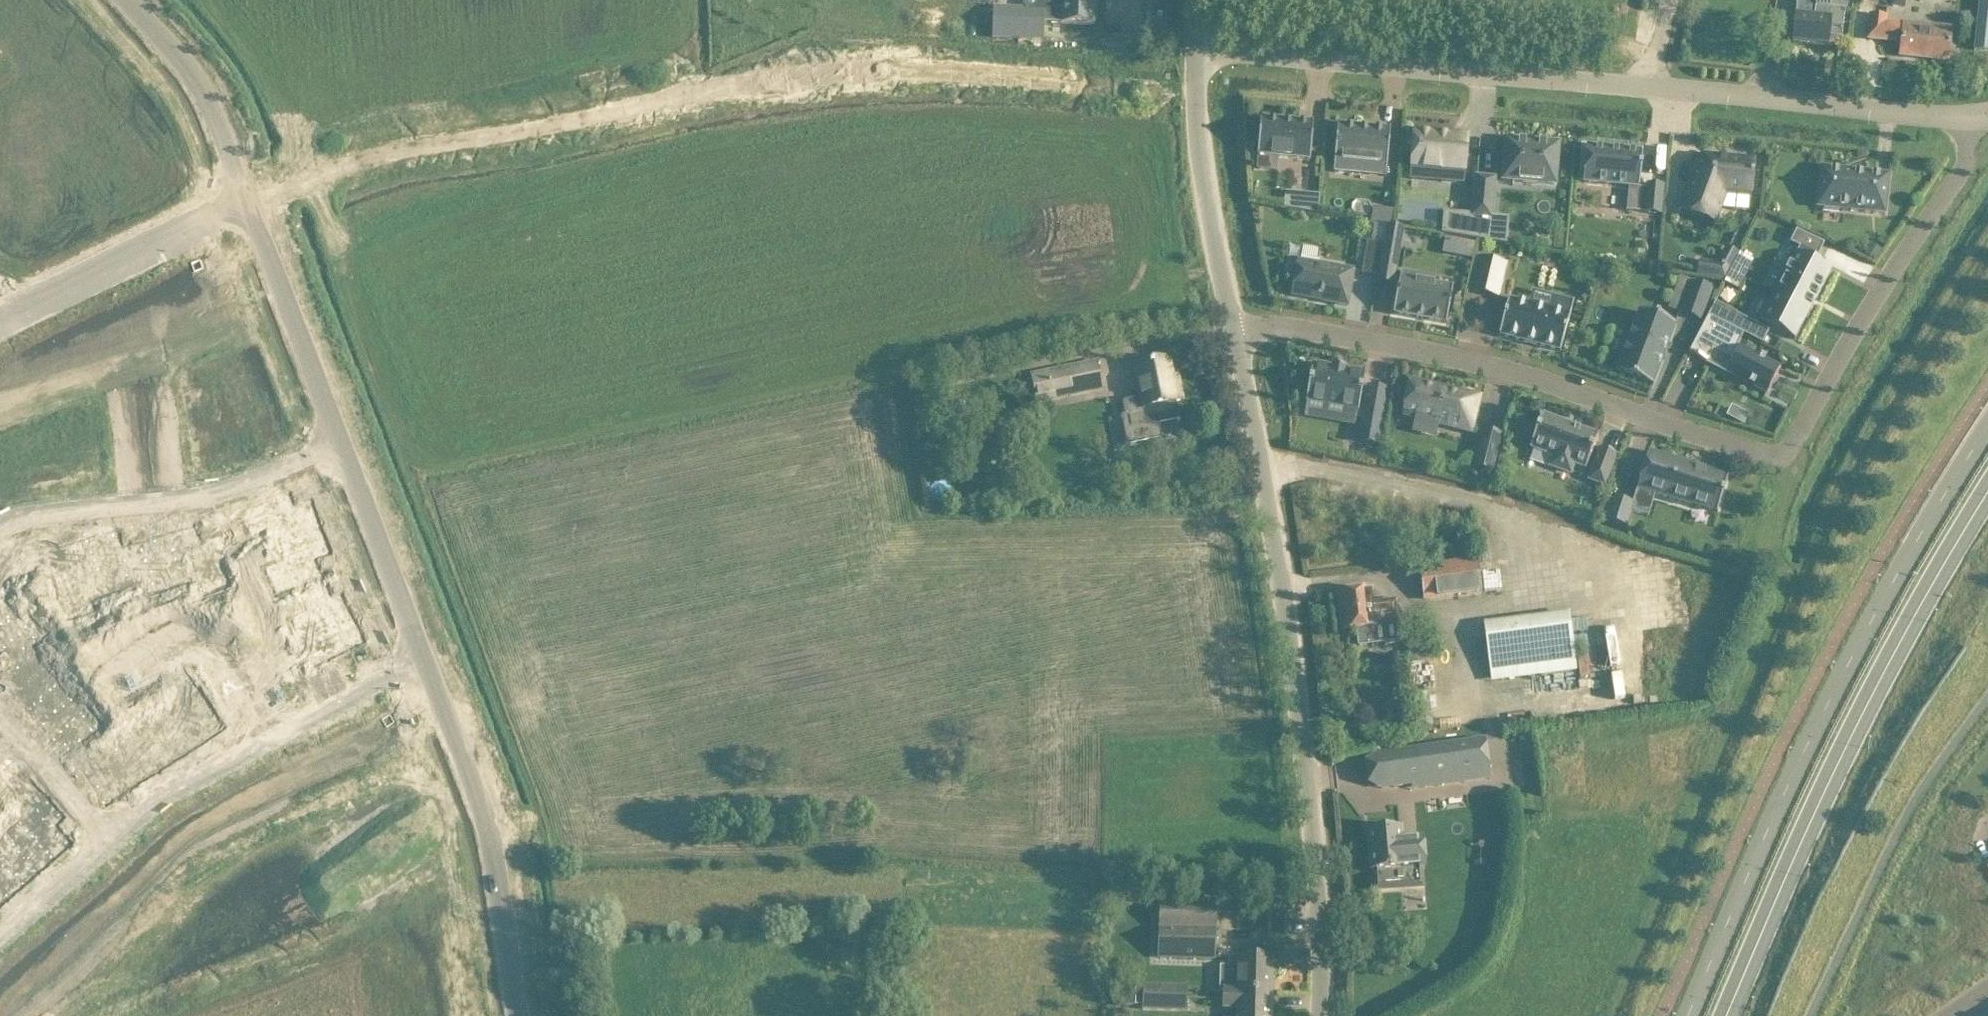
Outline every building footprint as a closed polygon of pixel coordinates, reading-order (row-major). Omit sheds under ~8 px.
[(18,15),(34,0),(4,0),(18,15)] [(1034,9),(1045,10),(1045,24),(1061,24),(1075,24),(1095,25),(1096,0),(1034,0),(1034,9)] [(1814,6),(1815,0),(1797,0),(1793,43),(1828,46),(1829,37),(1842,38),(1845,9),(1814,6)] [(1974,52),(1987,53),(1987,0),(1980,0),(1974,52)] [(994,11),(993,37),(994,37),(1044,38),(1045,24),(1045,10),(1034,9),(1026,9),(994,8),(994,11)] [(1900,55),(1948,60),(1952,30),(1885,23),(1885,17),(1871,15),(1869,38),(1902,42),(1900,55)] [(0,60),(0,63),(7,70),(13,65),(5,56),(0,60)] [(1314,123),(1261,119),(1258,155),(1311,160),(1314,123)] [(1391,130),(1338,125),(1334,172),(1352,173),(1353,163),(1369,165),(1369,169),(1386,170),(1386,176),(1387,176),(1391,130)] [(1413,165),(1430,166),(1430,171),(1442,172),(1442,181),(1464,183),(1468,136),(1415,132),(1412,169),(1413,169),(1413,165)] [(1539,174),(1556,176),(1559,144),(1507,139),(1503,181),(1538,184),(1539,174)] [(46,141),(39,144),(43,155),(51,152),(46,141)] [(0,144),(0,173),(11,169),(0,144)] [(1588,147),(1584,182),(1640,188),(1643,152),(1588,147)] [(51,152),(43,155),(48,166),(55,163),(51,152)] [(1727,195),(1752,197),(1755,162),(1698,157),(1679,210),(1717,224),(1727,195)] [(1822,168),(1818,207),(1885,215),(1890,175),(1822,168)] [(1492,218),(1495,179),(1477,177),(1473,217),(1492,218)] [(1648,185),(1648,188),(1646,213),(1660,214),(1663,186),(1648,185)] [(1287,192),(1285,209),(1318,214),(1320,195),(1319,195),(1308,194),(1287,192)] [(1374,208),(1372,220),(1392,223),(1394,211),(1374,208)] [(1556,228),(1555,247),(1563,248),(1565,228),(1565,224),(1557,223),(1556,228)] [(1381,260),(1382,260),(1398,263),(1404,228),(1387,225),(1383,245),(1381,260)] [(1796,253),(1771,300),(1779,304),(1783,297),(1810,311),(1831,271),(1813,261),(1816,256),(1818,256),(1824,243),(1796,230),(1790,243),(1801,248),(1798,253),(1796,253)] [(1467,240),(1464,256),(1473,258),(1476,242),(1467,240)] [(1362,273),(1378,276),(1381,260),(1383,245),(1368,242),(1362,273)] [(1873,244),(1866,255),(1875,261),(1882,250),(1873,244)] [(1471,291),(1499,298),(1507,264),(1479,258),(1471,291)] [(1324,301),(1348,305),(1354,271),(1298,261),(1292,295),(1324,301)] [(1719,264),(1718,264),(1700,261),(1697,274),(1716,278),(1719,264)] [(1394,314),(1447,324),(1454,288),(1433,284),(1434,278),(1401,272),(1394,314)] [(1731,273),(1726,282),(1739,288),(1743,279),(1731,273)] [(1682,313),(1701,320),(1712,290),(1693,283),(1682,313)] [(1573,302),(1556,297),(1552,311),(1510,300),(1510,299),(1509,299),(1500,336),(1501,336),(1501,335),(1560,351),(1561,352),(1574,301),(1573,301),(1573,302)] [(1795,340),(1810,311),(1783,297),(1779,304),(1771,300),(1760,322),(1795,340)] [(1616,373),(1653,386),(1676,325),(1639,311),(1616,373)] [(1736,314),(1729,327),(1744,334),(1763,344),(1770,332),(1736,314)] [(1709,316),(1689,353),(1707,363),(1713,350),(1733,361),(1726,373),(1727,373),(1767,394),(1781,368),(1738,345),(1744,334),(1729,327),(1709,316)] [(1141,398),(1121,402),(1124,413),(1125,417),(1129,438),(1157,432),(1154,418),(1176,414),(1174,402),(1181,401),(1178,387),(1173,388),(1168,361),(1148,365),(1139,367),(1135,368),(1141,398)] [(1101,388),(1097,364),(1031,378),(1036,401),(1101,388)] [(1359,411),(1360,407),(1366,374),(1346,371),(1346,369),(1333,366),(1332,368),(1313,365),(1306,402),(1308,402),(1359,411)] [(1412,380),(1403,415),(1471,432),(1480,397),(1412,380)] [(189,389),(179,390),(180,403),(190,402),(189,389)] [(74,400),(61,403),(64,413),(77,409),(74,400)] [(54,406),(41,409),(44,419),(57,415),(54,406)] [(41,409),(29,413),(32,423),(44,419),(41,409)] [(191,410),(181,411),(182,424),(192,423),(191,410)] [(1360,442),(1379,446),(1385,414),(1365,411),(1360,442)] [(1741,412),(1737,420),(1744,424),(1748,416),(1741,412)] [(1599,436),(1543,414),(1530,448),(1555,457),(1551,466),(1570,473),(1574,464),(1586,469),(1599,436)] [(192,423),(182,424),(184,437),(194,436),(192,423)] [(1484,431),(1476,463),(1475,467),(1493,471),(1502,435),(1484,431)] [(1600,448),(1599,449),(1600,450),(1589,480),(1605,486),(1616,456),(1617,456),(1618,455),(1600,448)] [(1698,467),(1649,452),(1637,490),(1693,507),(1693,505),(1718,513),(1729,478),(1698,469),(1698,467)] [(289,497),(248,512),(254,529),(258,527),(266,547),(282,541),(282,542),(318,527),(310,505),(294,511),(289,497)] [(1626,527),(1632,509),(1634,504),(1633,504),(1613,497),(1605,521),(1626,527)] [(290,562),(270,569),(276,586),(317,570),(311,556),(327,550),(318,527),(282,542),(290,562)] [(116,531),(87,541),(103,587),(131,578),(116,531)] [(168,536),(140,545),(154,587),(182,577),(168,536)] [(70,565),(55,570),(69,611),(86,606),(79,585),(99,579),(102,588),(103,587),(87,541),(65,549),(70,565)] [(231,548),(223,551),(227,562),(234,560),(231,548)] [(45,557),(34,562),(37,569),(48,565),(45,557)] [(1477,561),(1421,568),(1425,600),(1481,593),(1477,561)] [(34,562),(22,566),(25,574),(37,569),(34,562)] [(1338,594),(1343,632),(1357,630),(1359,646),(1402,641),(1397,601),(1372,604),(1370,589),(1338,594)] [(247,595),(240,598),(245,609),(253,605),(247,595)] [(340,597),(297,618),(307,640),(351,619),(340,597)] [(202,599),(191,604),(195,611),(205,606),(202,599)] [(148,600),(137,605),(141,612),(152,607),(148,600)] [(191,604),(180,610),(184,617),(195,611),(191,604)] [(8,614),(0,605),(0,622),(8,614)] [(253,605),(245,609),(251,620),(258,616),(253,605)] [(69,611),(61,618),(70,627),(73,624),(69,611)] [(1577,671),(1574,652),(1569,615),(1484,626),(1489,663),(1536,657),(1539,677),(1577,671)] [(61,618),(55,623),(64,632),(70,627),(61,618)] [(351,619),(307,640),(318,661),(361,640),(351,619)] [(1418,629),(1419,638),(1429,637),(1428,628),(1418,629)] [(60,638),(54,643),(62,652),(68,647),(60,638)] [(68,647),(62,652),(70,661),(76,656),(68,647)] [(1426,652),(1424,652),(1409,654),(1409,655),(1400,656),(1403,679),(1404,690),(1412,689),(1410,671),(1409,664),(1427,662),(1426,652)] [(278,654),(271,658),(276,669),(284,665),(278,654)] [(86,667),(79,672),(87,681),(93,676),(86,668),(86,667)] [(44,668),(15,693),(27,708),(57,682),(44,668)] [(191,670),(181,675),(184,682),(195,677),(191,670)] [(93,676),(87,681),(95,690),(101,685),(93,676)] [(57,682),(27,708),(40,722),(69,697),(57,682)] [(162,685),(151,691),(155,698),(166,692),(162,685)] [(151,691),(141,696),(144,704),(155,698),(151,691)] [(200,695),(183,706),(204,738),(221,727),(200,695)] [(111,696),(105,702),(113,711),(119,706),(111,696)] [(69,697),(40,722),(53,737),(82,711),(69,697)] [(128,706),(119,714),(124,720),(133,712),(128,706)] [(183,706),(167,716),(188,749),(204,738),(183,706)] [(161,708),(146,718),(151,727),(172,759),(188,749),(167,716),(167,717),(161,708)] [(82,711),(53,737),(66,752),(95,727),(82,711)] [(119,714),(110,722),(115,728),(124,720),(119,714)] [(151,727),(135,737),(156,770),(172,759),(151,727)] [(99,732),(89,740),(95,746),(104,738),(99,732)] [(135,737),(119,748),(140,780),(156,770),(135,737)] [(1388,753),(1393,787),(1412,784),(1490,773),(1485,739),(1388,753)] [(89,740),(80,748),(86,754),(95,746),(89,740)] [(119,748),(103,758),(124,791),(140,780),(119,748)] [(103,758),(86,769),(107,802),(124,791),(103,758)] [(27,828),(27,829),(52,858),(68,844),(52,825),(61,817),(46,799),(35,808),(42,815),(27,828)] [(347,803),(340,806),(344,818),(352,815),(347,803)] [(334,809),(326,812),(331,823),(339,820),(334,809)] [(21,821),(5,835),(37,871),(52,858),(27,829),(27,828),(21,821)] [(305,821),(298,825),(302,836),(310,832),(305,821)] [(298,825),(290,828),(295,839),(302,836),(298,825)] [(1400,828),(1369,831),(1372,870),(1375,870),(1377,889),(1398,887),(1423,885),(1421,867),(1409,868),(1407,849),(1402,849),(1402,847),(1401,834),(1400,828)] [(0,839),(0,860),(21,885),(37,871),(5,835),(0,839)] [(270,837),(262,840),(267,851),(275,848),(270,837)] [(262,840),(255,843),(260,854),(267,851),(262,840)] [(6,898),(21,885),(0,860),(0,891),(6,898)] [(371,864),(363,867),(367,878),(375,875),(371,864)] [(1190,954),(1191,903),(1159,902),(1158,954),(1190,954)] [(1215,904),(1191,903),(1190,954),(1214,955),(1215,904)] [(393,933),(381,936),(382,944),(394,941),(393,933)] [(394,941),(382,944),(384,952),(396,949),(394,941)] [(124,956),(119,962),(128,970),(133,964),(124,956)] [(1274,958),(1237,957),(1230,957),(1230,967),(1220,966),(1220,991),(1224,991),(1223,1000),(1236,1001),(1238,1001),(1239,992),(1273,993),(1274,958)] [(119,962),(113,968),(122,976),(128,970),(119,962)] [(400,974),(388,976),(390,984),(402,982),(400,974)] [(402,982),(390,984),(391,992),(403,990),(402,982)] [(314,983),(302,985),(304,993),(316,991),(314,983)] [(98,984),(93,990),(102,999),(107,993),(98,984)] [(1142,1010),(1187,1011),(1188,985),(1143,984),(1143,989),(1124,988),(1124,1006),(1142,1006),(1142,1010)] [(93,990),(87,996),(96,1005),(102,999),(93,990)] [(1273,993),(1239,992),(1238,1001),(1236,1001),(1235,1015),(1272,1015),(1273,993)]
